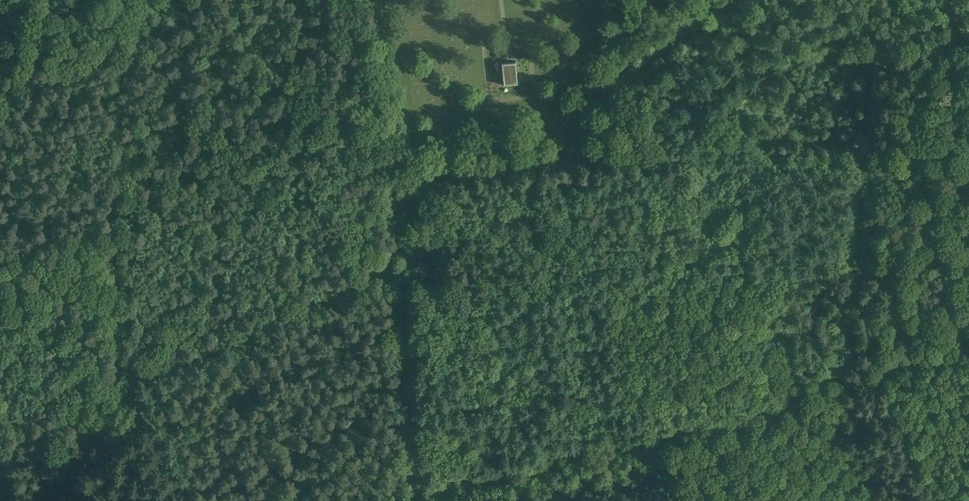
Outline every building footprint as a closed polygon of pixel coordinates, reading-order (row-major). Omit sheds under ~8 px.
[(504,85),(519,83),(517,60),(502,61),(504,85)]
